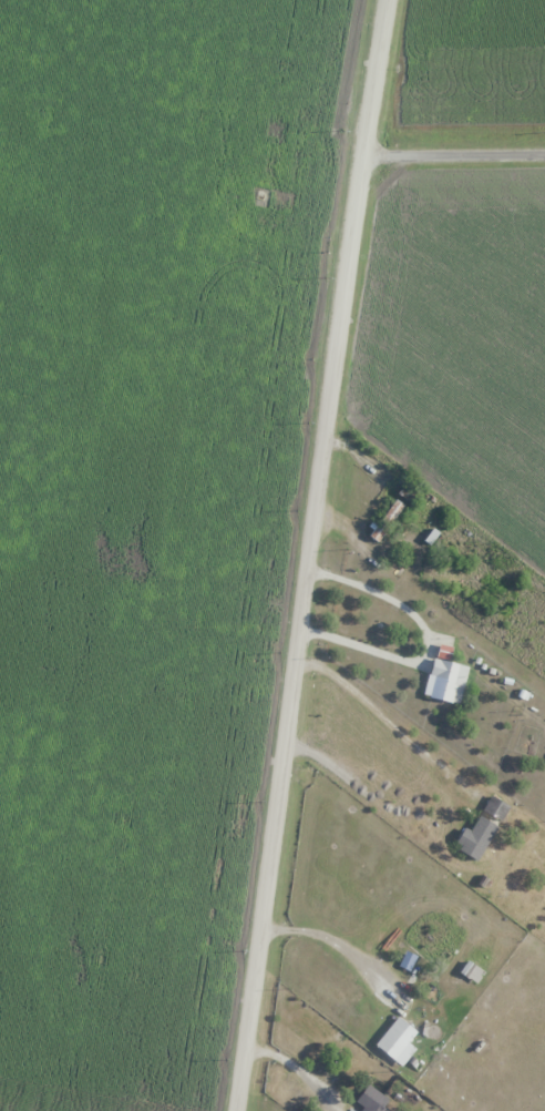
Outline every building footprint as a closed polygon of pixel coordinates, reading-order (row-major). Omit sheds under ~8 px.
[(405,507),(397,501),(367,535),(375,542),(405,507)] [(425,697),(461,704),(468,665),(432,659),(425,697)] [(478,861),(509,806),(491,796),(470,832),(463,828),(453,847),(478,861)] [(466,977),(475,984),(481,975),(472,969),(466,977)] [(417,1031),(397,1016),(374,1044),(393,1060),(417,1031)] [(392,1103),(368,1084),(355,1101),(366,1110),(365,1110),(386,1110),(392,1103)]
